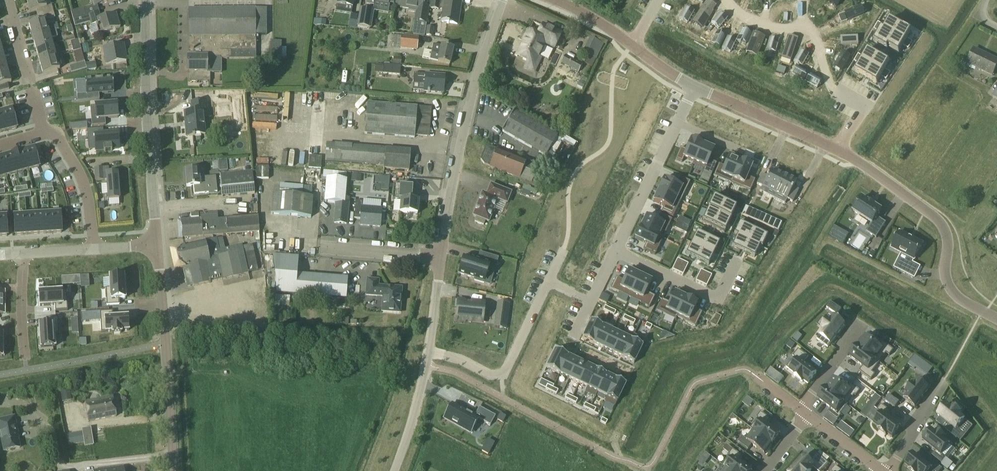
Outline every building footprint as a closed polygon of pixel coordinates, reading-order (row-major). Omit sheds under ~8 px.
[(30,12),(38,9),(39,15),(54,11),(52,5),(47,7),(45,0),(27,0),(30,12)] [(409,9),(409,12),(415,13),(414,21),(427,23),(430,7),(424,6),(425,0),(402,0),(401,8),(409,9)] [(431,8),(439,9),(439,8),(444,9),(442,22),(458,24),(461,3),(446,0),(432,0),(431,8)] [(693,18),(698,21),(705,21),(715,5),(708,0),(705,0),(693,18)] [(768,20),(775,20),(775,17),(799,17),(799,0),(783,0),(783,5),(775,5),(775,10),(768,10),(768,20)] [(849,20),(864,14),(861,7),(846,13),(846,14),(846,13),(849,20)] [(72,11),(74,18),(86,15),(84,8),(72,11)] [(189,50),(210,50),(229,50),(229,51),(230,51),(230,59),(256,59),(256,8),(189,9),(189,50)] [(359,8),(358,14),(350,14),(349,27),(371,29),(373,9),(359,8)] [(683,10),(677,20),(686,25),(692,13),(688,11),(687,12),(683,10)] [(33,36),(50,31),(59,29),(57,24),(48,26),(46,20),(56,18),(54,11),(39,15),(41,21),(30,24),(33,36)] [(86,15),(74,18),(76,26),(90,22),(93,35),(121,27),(117,14),(101,18),(100,12),(86,16),(86,15)] [(842,23),(848,21),(845,13),(839,16),(842,23)] [(717,14),(710,23),(717,29),(725,19),(722,15),(720,17),(717,14)] [(858,31),(865,35),(875,18),(868,14),(865,20),(860,17),(857,23),(861,25),(858,31)] [(884,26),(882,29),(894,36),(901,26),(890,19),(888,18),(884,26)] [(518,53),(524,56),(523,60),(528,62),(525,68),(529,70),(530,70),(532,70),(533,70),(534,70),(535,69),(536,68),(536,67),(541,58),(539,57),(545,44),(555,48),(561,34),(543,25),(538,37),(528,32),(518,53)] [(416,26),(415,35),(424,36),(426,28),(416,26)] [(901,26),(894,36),(905,43),(907,39),(912,32),(901,26)] [(742,28),(736,40),(741,42),(742,40),(746,42),(750,31),(742,28)] [(36,48),(53,44),(51,38),(58,36),(57,30),(59,30),(59,29),(50,31),(33,36),(36,48)] [(880,33),(874,42),(887,49),(894,36),(882,29),(880,33)] [(716,31),(711,43),(719,47),(724,37),(720,35),(721,33),(716,31)] [(752,32),(746,48),(757,52),(763,37),(752,32)] [(401,47),(417,49),(419,37),(402,35),(401,47)] [(768,36),(764,49),(773,51),(777,39),(768,36)] [(853,36),(836,37),(836,45),(854,44),(853,36)] [(894,36),(887,49),(887,50),(889,48),(899,54),(903,46),(905,43),(894,36)] [(725,37),(720,48),(729,52),(734,40),(730,37),(729,39),(725,37)] [(786,37),(779,60),(788,63),(796,40),(786,37)] [(74,51),(82,48),(79,39),(71,42),(74,51)] [(282,41),(270,41),(270,57),(282,57),(282,41)] [(40,60),(56,56),(53,44),(36,48),(40,60)] [(104,48),(107,64),(118,62),(127,61),(124,44),(115,46),(104,48)] [(434,45),(433,51),(431,59),(438,61),(450,64),(454,48),(442,45),(442,46),(434,45)] [(586,48),(583,53),(596,59),(598,54),(586,48)] [(993,75),(996,67),(996,60),(975,49),(968,63),(993,75)] [(797,50),(792,60),(800,65),(807,54),(802,51),(801,53),(797,50)] [(864,58),(862,61),(872,67),(879,56),(868,50),(864,58)] [(841,52),(832,66),(839,70),(847,56),(841,52)] [(565,55),(561,63),(579,73),(583,65),(565,55)] [(56,56),(40,60),(43,73),(60,69),(56,56)] [(879,56),(872,67),(883,73),(885,70),(890,62),(879,56)] [(80,63),(70,66),(72,72),(77,71),(87,69),(84,57),(79,58),(80,63)] [(188,72),(190,72),(211,72),(208,72),(208,57),(188,57),(188,72)] [(393,57),(393,65),(401,66),(401,57),(393,57)] [(860,65),(855,72),(866,78),(872,67),(862,61),(860,65)] [(777,62),(775,68),(783,70),(785,65),(777,62)] [(383,73),(383,65),(375,64),(374,72),(383,73)] [(383,73),(400,75),(401,66),(384,65),(383,73)] [(794,66),(789,74),(800,81),(803,77),(801,76),(804,72),(794,66)] [(872,67),(866,78),(877,84),(881,77),(883,73),(872,67)] [(0,71),(0,92),(10,89),(8,83),(12,82),(8,69),(0,71)] [(211,81),(211,72),(190,72),(190,81),(211,81)] [(414,82),(425,83),(425,91),(444,92),(446,90),(446,86),(444,84),(445,76),(414,73),(414,82)] [(806,78),(803,82),(815,89),(819,81),(809,75),(807,79),(806,78)] [(86,93),(77,94),(78,102),(100,100),(99,94),(114,92),(113,78),(85,80),(86,93)] [(217,90),(217,102),(230,102),(230,97),(236,97),(235,90),(217,90)] [(260,100),(269,101),(270,93),(261,92),(260,100)] [(187,136),(206,134),(204,116),(208,116),(206,101),(191,102),(192,111),(184,112),(187,136)] [(415,137),(415,135),(429,136),(432,109),(417,107),(367,103),(365,133),(415,137)] [(96,119),(91,119),(92,126),(105,125),(105,119),(118,117),(117,104),(95,106),(96,119)] [(252,125),(266,126),(266,121),(276,121),(276,107),(253,107),(252,125)] [(17,128),(12,110),(0,113),(6,131),(17,128)] [(547,156),(558,135),(514,110),(503,131),(547,156)] [(103,128),(87,130),(88,140),(95,139),(96,150),(104,150),(104,151),(112,151),(112,149),(119,149),(118,134),(104,135),(103,128)] [(681,148),(676,159),(682,162),(684,158),(694,162),(695,162),(703,144),(691,139),(686,150),(681,148)] [(385,167),(387,148),(327,143),(325,162),(385,167)] [(694,162),(693,165),(705,169),(704,172),(712,175),(717,163),(709,160),(714,149),(703,144),(695,162),(694,162)] [(520,179),(527,161),(497,149),(492,147),(485,148),(481,159),(485,164),(490,167),(520,179)] [(387,148),(385,167),(385,168),(409,170),(411,150),(387,148)] [(34,149),(23,152),(28,170),(39,167),(34,149)] [(28,170),(23,152),(12,155),(17,173),(28,170)] [(1,158),(6,176),(17,173),(12,155),(1,158)] [(320,168),(321,156),(308,155),(308,167),(320,168)] [(719,164),(714,176),(720,179),(731,183),(741,160),(729,156),(724,167),(719,164)] [(226,159),(217,161),(219,171),(228,170),(226,159)] [(741,160),(731,183),(748,191),(750,192),(755,180),(747,176),(752,165),(746,163),(741,160)] [(546,169),(527,161),(520,179),(527,182),(524,189),(536,194),(546,169)] [(268,178),(269,166),(256,166),(256,178),(268,178)] [(103,168),(95,169),(96,180),(104,180),(104,179),(107,179),(109,200),(120,199),(118,173),(109,174),(109,168),(103,168)] [(204,169),(186,170),(187,187),(194,186),(195,194),(218,192),(216,176),(205,177),(204,169)] [(302,186),(313,186),(314,170),(303,169),(302,186)] [(762,174),(757,184),(774,193),(775,193),(783,176),(771,170),(767,177),(762,174)] [(324,171),(323,178),(327,179),(325,202),(336,203),(335,223),(347,224),(349,198),(345,198),(347,180),(346,180),(347,173),(324,171)] [(253,173),(220,175),(222,196),(224,197),(255,195),(253,173)] [(352,174),(351,181),(361,182),(361,175),(352,174)] [(774,193),(772,198),(785,204),(787,199),(793,202),(799,190),(793,187),(796,181),(784,175),(783,176),(775,193),(774,193)] [(389,189),(389,176),(375,176),(374,188),(389,189)] [(664,179),(659,190),(681,201),(686,190),(690,182),(679,176),(675,184),(664,179)] [(393,199),(401,200),(400,212),(418,214),(419,201),(411,200),(411,196),(412,196),(413,186),(394,184),(393,199)] [(482,193),(473,216),(476,217),(475,222),(483,225),(485,221),(489,222),(497,200),(507,203),(511,192),(490,184),(487,194),(482,193)] [(659,190),(653,201),(664,206),(661,212),(673,218),(681,201),(659,190)] [(273,194),(271,214),(311,218),(313,197),(273,194)] [(714,197),(708,209),(719,214),(725,203),(714,197)] [(862,198),(853,211),(872,223),(866,232),(876,238),(886,223),(877,217),(881,210),(875,206),(869,202),(862,198)] [(354,219),(361,219),(361,225),(380,227),(382,209),(362,208),(363,202),(356,201),(354,219)] [(725,203),(719,214),(731,220),(736,208),(725,203)] [(745,207),(742,214),(749,218),(752,210),(745,207)] [(708,209),(702,222),(713,228),(714,226),(714,225),(719,214),(708,209)] [(201,218),(181,220),(183,238),(260,231),(259,216),(218,219),(218,212),(201,214),(201,218)] [(61,213),(49,214),(50,233),(62,233),(61,213)] [(49,214),(37,215),(39,234),(50,233),(49,214)] [(719,214),(714,225),(714,226),(725,231),(731,220),(719,214)] [(37,215),(26,216),(27,235),(39,234),(37,215)] [(26,216),(14,216),(15,236),(27,235),(26,216)] [(646,216),(641,227),(663,238),(671,221),(660,216),(657,221),(646,216)] [(772,220),(769,227),(778,231),(781,224),(772,220)] [(740,222),(734,234),(749,241),(754,229),(740,222)] [(834,226),(828,236),(833,239),(843,245),(849,234),(839,229),(834,226)] [(641,227),(635,239),(646,244),(643,249),(655,255),(663,238),(641,227)] [(754,229),(749,241),(762,247),(768,236),(754,229)] [(697,232),(692,243),(703,248),(708,237),(697,232)] [(915,278),(920,267),(912,263),(914,259),(915,260),(923,244),(900,232),(892,248),(909,257),(902,271),(915,278)] [(737,236),(732,247),(743,252),(749,241),(734,234),(737,236)] [(708,237),(703,248),(714,254),(719,242),(708,237)] [(244,253),(242,245),(219,250),(217,238),(180,247),(180,249),(171,250),(176,269),(184,267),(188,286),(195,285),(210,282),(210,283),(212,282),(211,282),(248,274),(248,272),(244,253)] [(749,241),(743,252),(754,257),(760,246),(762,248),(762,247),(749,241)] [(692,243),(686,254),(697,260),(703,248),(692,243)] [(703,248),(697,260),(698,260),(709,265),(714,254),(703,248)] [(254,251),(244,253),(248,272),(258,270),(254,251)] [(484,283),(488,271),(493,273),(498,258),(485,254),(483,262),(464,256),(459,274),(475,278),(474,280),(484,283)] [(277,293),(346,299),(348,278),(297,274),(298,257),(273,255),(277,293)] [(616,277),(611,289),(629,298),(631,294),(636,284),(640,275),(629,270),(624,281),(616,277)] [(126,274),(112,275),(114,297),(114,298),(121,297),(128,297),(127,283),(129,283),(128,275),(126,275),(126,274)] [(631,294),(629,298),(650,308),(655,296),(646,292),(651,281),(640,275),(636,284),(631,294)] [(379,280),(368,280),(366,295),(377,296),(377,295),(384,295),(384,302),(383,302),(382,311),(400,313),(401,295),(402,295),(402,288),(393,287),(387,286),(387,287),(378,286),(379,280)] [(48,291),(40,291),(41,306),(56,305),(64,304),(64,303),(63,290),(56,290),(56,288),(48,289),(48,291)] [(664,300),(658,312),(676,320),(677,318),(678,316),(677,316),(686,298),(675,292),(670,303),(664,300)] [(678,316),(677,318),(695,327),(702,312),(694,309),(697,303),(686,298),(677,316),(678,316)] [(509,301),(497,299),(495,319),(507,321),(509,301)] [(487,311),(487,303),(455,300),(455,308),(457,308),(457,317),(469,318),(469,321),(482,322),(483,311),(487,311)] [(831,303),(827,308),(838,315),(841,309),(831,303)] [(116,317),(108,317),(108,318),(109,331),(115,331),(115,333),(124,332),(124,330),(132,330),(131,315),(116,317)] [(823,317),(816,325),(822,329),(824,330),(820,335),(817,339),(828,348),(831,344),(845,326),(834,317),(830,322),(828,321),(823,317)] [(591,321),(582,339),(594,344),(602,326),(591,321)] [(42,338),(40,338),(41,346),(43,346),(43,347),(57,346),(55,324),(55,323),(48,324),(41,324),(42,338)] [(602,326),(594,344),(603,349),(612,331),(602,326)] [(612,331),(603,349),(613,354),(622,335),(621,335),(612,331)] [(622,335),(613,354),(623,358),(634,335),(634,334),(633,336),(623,331),(621,335),(622,335)] [(634,335),(623,358),(634,364),(643,346),(645,340),(634,335)] [(865,337),(858,346),(880,362),(886,354),(890,356),(894,350),(882,341),(878,346),(865,337)] [(790,341),(786,346),(791,350),(795,345),(790,341)] [(858,346),(850,356),(863,366),(859,371),(871,380),(875,375),(872,372),(880,363),(880,362),(858,346)] [(794,357),(786,367),(790,370),(795,374),(794,376),(802,382),(804,380),(808,384),(817,373),(804,363),(809,357),(799,349),(793,357),(794,357)] [(555,350),(546,368),(550,370),(553,371),(559,374),(568,356),(555,350)] [(915,355),(908,364),(915,369),(916,368),(917,367),(928,375),(933,368),(915,355)] [(568,356),(559,374),(569,379),(578,361),(568,356)] [(578,361),(569,379),(579,384),(588,366),(578,361)] [(588,366),(579,384),(587,388),(596,370),(588,366)] [(766,375),(779,385),(784,378),(771,368),(766,375)] [(587,388),(585,392),(595,397),(598,393),(597,393),(606,375),(596,370),(587,388)] [(606,375),(597,393),(598,393),(606,397),(607,397),(611,388),(616,379),(606,375)] [(907,395),(904,399),(915,407),(929,389),(932,385),(921,377),(918,381),(914,386),(913,385),(906,394),(907,395)] [(606,397),(604,402),(615,407),(617,402),(626,384),(616,379),(611,388),(607,397),(606,397)] [(826,388),(826,389),(848,405),(849,403),(855,396),(856,397),(860,391),(850,384),(846,388),(834,379),(827,388),(826,388)] [(826,389),(819,399),(831,408),(827,413),(838,421),(842,415),(841,414),(846,409),(845,408),(848,405),(826,389)] [(876,394),(861,414),(866,418),(881,398),(876,394)] [(889,395),(885,400),(895,408),(899,402),(889,395)] [(747,396),(742,403),(749,408),(754,401),(747,396)] [(85,402),(89,422),(117,416),(114,397),(85,402)] [(452,404),(444,419),(471,433),(479,419),(490,425),(495,416),(479,407),(475,416),(452,404)] [(882,414),(874,424),(879,428),(878,429),(886,436),(888,434),(892,438),(900,427),(888,417),(891,412),(881,404),(877,410),(882,414)] [(946,405),(937,415),(950,427),(947,431),(957,439),(961,433),(958,431),(966,422),(959,416),(960,414),(952,407),(951,409),(946,405)] [(758,418),(751,428),(773,445),(780,435),(767,425),(771,420),(761,412),(757,418),(758,418)] [(500,413),(497,420),(503,423),(506,417),(500,413)] [(0,419),(0,434),(0,436),(1,436),(4,451),(20,447),(17,433),(18,433),(14,416),(0,419)] [(842,422),(837,428),(850,438),(855,432),(842,422)] [(743,436),(738,442),(749,450),(753,444),(765,454),(772,445),(773,445),(751,428),(750,428),(753,430),(746,439),(743,436)] [(90,429),(66,432),(68,446),(92,443),(90,429)] [(932,430),(923,440),(936,451),(932,456),(942,463),(946,458),(941,454),(950,444),(945,440),(946,439),(938,432),(937,434),(932,430)] [(723,465),(731,470),(751,470),(739,462),(743,457),(733,449),(729,455),(730,456),(723,465)] [(705,452),(702,457),(707,461),(711,456),(705,452)] [(809,462),(814,466),(813,467),(818,470),(822,470),(829,464),(817,453),(809,462)] [(905,465),(910,469),(909,470),(910,470),(940,470),(942,469),(931,460),(927,465),(914,454),(905,465)] [(810,470),(813,467),(814,466),(809,462),(804,457),(791,470),(810,470)]
